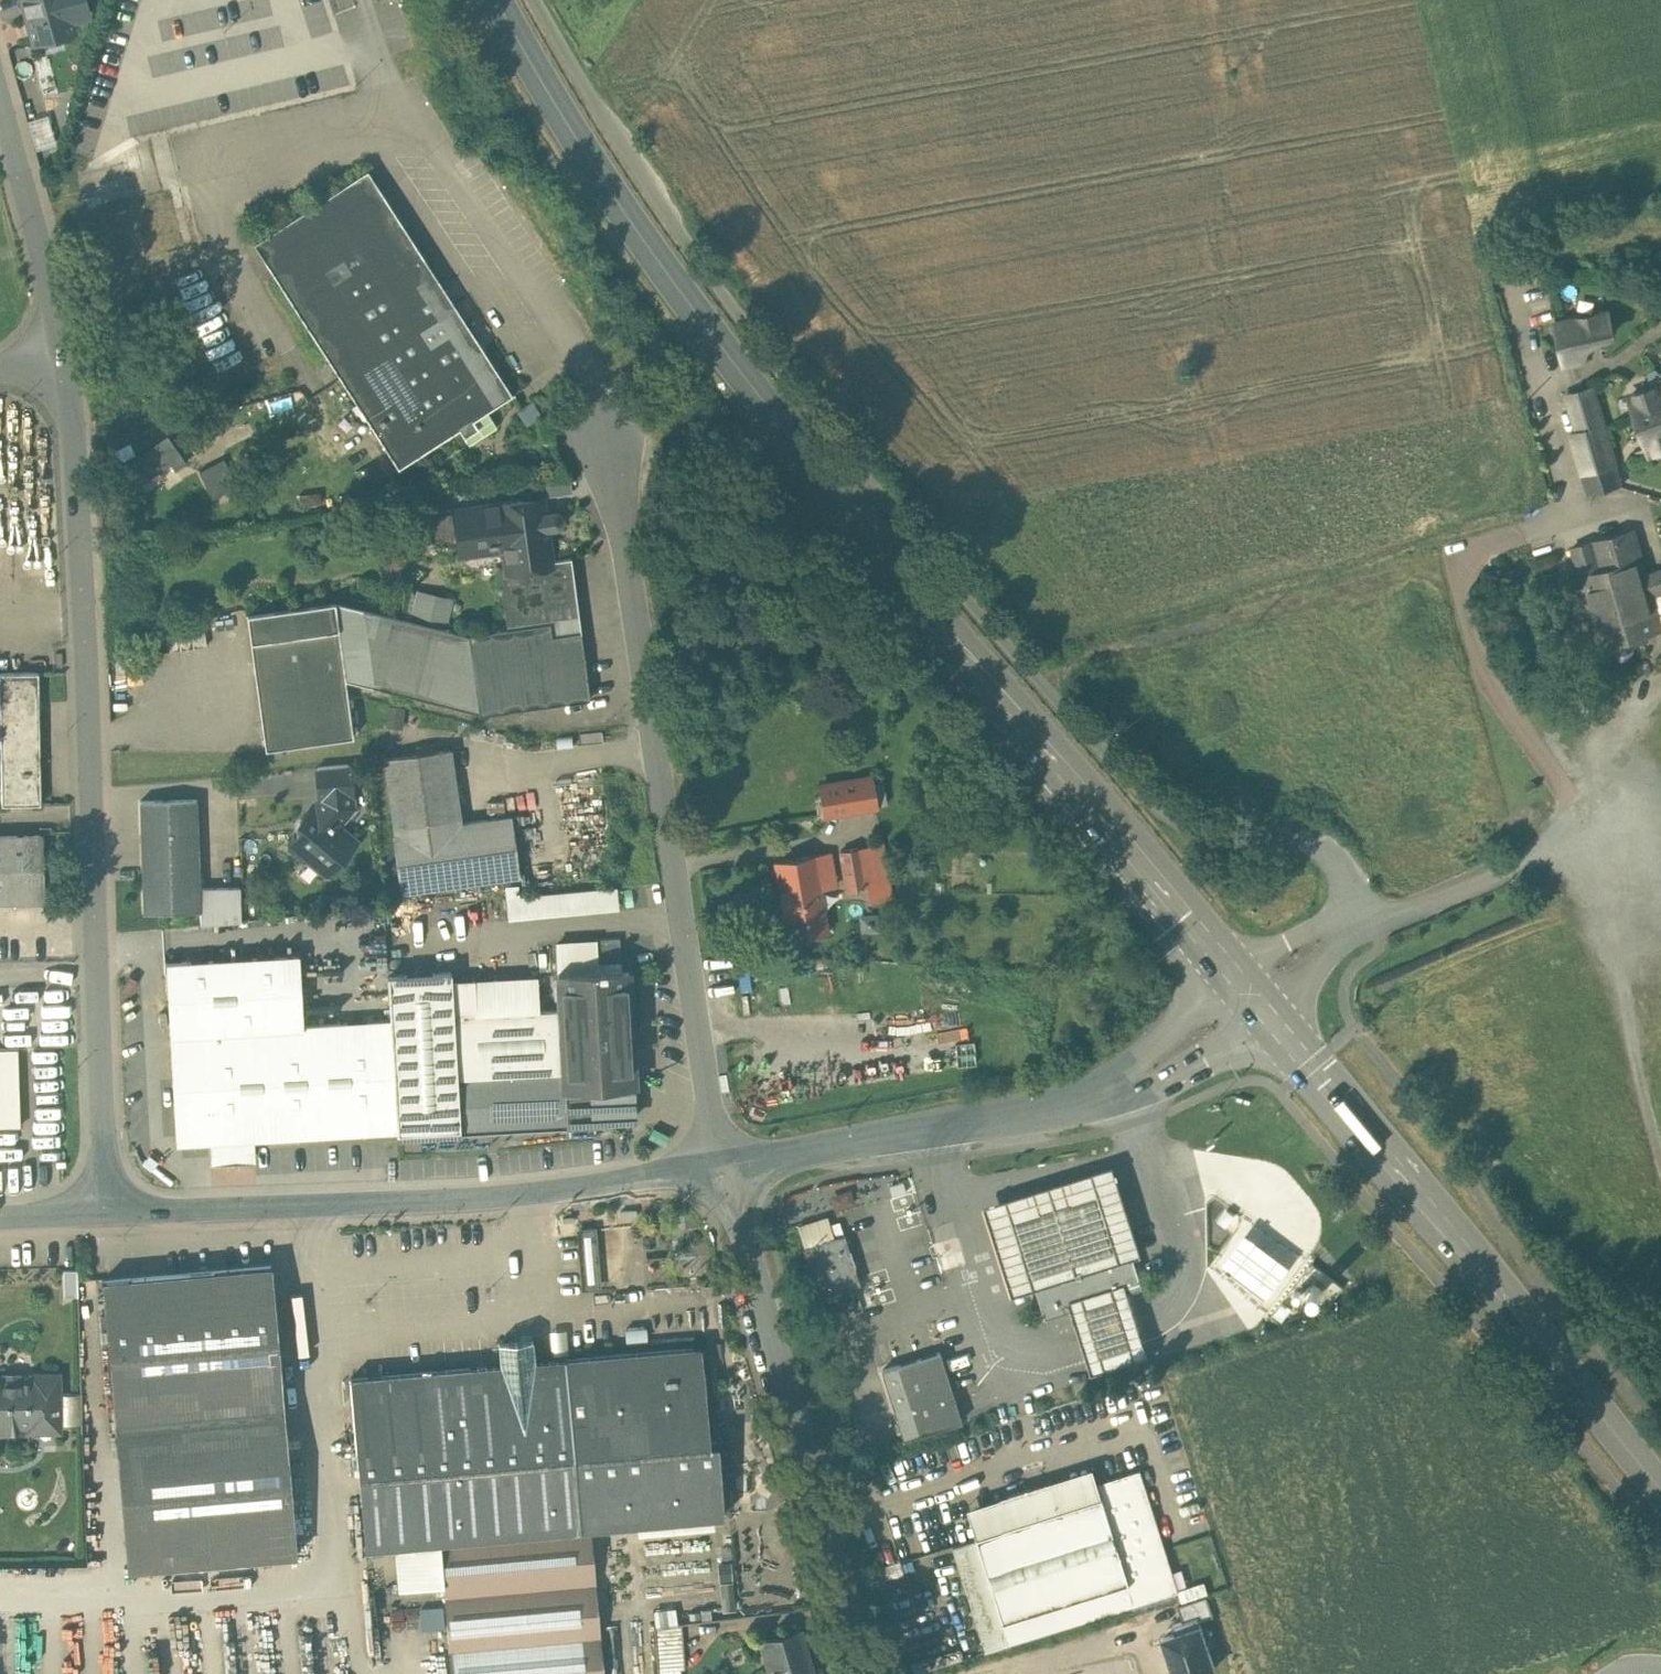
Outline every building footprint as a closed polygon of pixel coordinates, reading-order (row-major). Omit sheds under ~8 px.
[(65,0),(22,0),(25,11),(65,0)] [(25,11),(33,42),(73,32),(70,20),(89,15),(85,0),(65,0),(25,11)] [(512,395),(367,170),(254,242),(398,467),(459,428),(467,441),(472,441),(493,428),(495,424),(487,410),(512,395)] [(1607,312),(1555,324),(1564,363),(1583,359),(1586,346),(1600,337),(1612,334),(1607,312)] [(1631,396),(1651,451),(1660,447),(1660,385),(1631,396)] [(1620,486),(1590,386),(1568,394),(1579,431),(1572,433),(1590,495),(1620,486)] [(168,437),(126,466),(138,483),(170,461),(175,470),(186,462),(168,437)] [(241,494),(223,459),(200,471),(213,498),(229,490),(233,498),(241,494)] [(545,482),(520,486),(522,498),(547,495),(545,482)] [(542,496),(457,508),(463,548),(503,551),(506,566),(551,560),(551,559),(542,496)] [(1593,542),(1601,572),(1581,578),(1602,650),(1614,647),(1616,653),(1622,656),(1631,653),(1634,648),(1632,642),(1644,638),(1643,634),(1660,628),(1651,595),(1660,592),(1660,569),(1646,573),(1642,560),(1634,563),(1625,533),(1593,542)] [(1587,544),(1571,548),(1578,572),(1594,568),(1587,544)] [(551,560),(506,566),(499,566),(507,627),(550,622),(552,635),(580,631),(581,632),(570,556),(551,559),(551,560)] [(453,598),(418,589),(410,619),(446,628),(453,598)] [(335,601),(247,613),(265,749),(353,736),(345,678),(335,601)] [(372,685),(362,607),(335,601),(345,678),(372,685)] [(410,619),(362,607),(372,685),(479,712),(479,714),(589,698),(581,632),(580,631),(552,635),(550,622),(507,627),(468,633),(446,628),(410,619)] [(203,619),(164,624),(167,651),(207,645),(203,619)] [(38,672),(0,672),(0,694),(38,694),(38,672)] [(0,694),(0,719),(1,803),(40,803),(38,694),(0,694)] [(451,750),(384,759),(402,893),(518,877),(509,816),(461,823),(451,750)] [(348,764),(318,767),(320,798),(351,795),(348,764)] [(870,776),(840,781),(845,812),(875,807),(870,776)] [(840,781),(820,784),(825,815),(845,812),(840,781)] [(351,795),(320,798),(316,803),(316,811),(309,811),(301,821),(302,830),(291,843),(291,849),(300,856),(306,856),(322,869),(330,868),(338,859),(337,848),(347,836),(337,826),(352,807),(351,795)] [(196,799),(140,800),(143,912),(200,910),(199,892),(196,799)] [(0,835),(0,901),(42,900),(41,834),(0,835)] [(881,843),(841,850),(848,890),(866,887),(868,902),(891,898),(881,843)] [(830,852),(774,862),(787,938),(828,931),(820,888),(835,885),(830,852)] [(524,882),(508,883),(509,914),(624,908),(623,885),(525,890),(524,882)] [(240,891),(199,892),(200,910),(200,923),(241,920),(240,891)] [(619,936),(595,938),(596,963),(621,962),(619,936)] [(298,954),(166,961),(176,1143),(397,1131),(391,1019),(390,1019),(302,1024),(298,954)] [(598,970),(569,971),(568,970),(557,970),(559,1008),(566,1008),(569,1070),(562,1070),(562,1071),(565,1126),(565,1127),(597,1125),(597,1122),(633,1119),(632,1110),(638,1110),(637,1092),(631,1093),(631,1083),(636,1083),(636,1082),(635,1082),(632,1040),(633,1040),(632,1025),(628,968),(621,969),(621,968),(604,969),(604,967),(598,967),(598,970)] [(450,971),(387,974),(390,1019),(391,1019),(397,1131),(459,1128),(456,1077),(451,979),(450,971)] [(559,1008),(476,1013),(474,978),(451,979),(456,1077),(562,1071),(562,1070),(569,1070),(566,1008),(559,1008)] [(0,1047),(0,1127),(20,1126),(17,1049),(18,1049),(18,1047),(0,1047)] [(456,1077),(459,1128),(459,1132),(565,1126),(562,1071),(456,1077)] [(985,1206),(1011,1288),(1035,1280),(1132,1251),(1143,1247),(1117,1166),(985,1206)] [(863,1184),(866,1197),(881,1192),(878,1180),(863,1184)] [(835,1194),(839,1208),(859,1202),(855,1188),(835,1194)] [(844,1233),(803,1246),(819,1295),(860,1282),(844,1233)] [(1132,1251),(1035,1280),(1046,1314),(1074,1306),(1127,1289),(1142,1285),(1132,1251)] [(271,1265),(102,1280),(114,1425),(284,1410),(271,1265)] [(1127,1289),(1074,1306),(1096,1375),(1149,1359),(1127,1289)] [(1206,1325),(1231,1318),(1226,1302),(1202,1309),(1206,1325)] [(532,1338),(498,1341),(500,1364),(350,1377),(364,1546),(403,1543),(580,1527),(723,1514),(716,1441),(708,1441),(700,1346),(534,1361),(532,1338)] [(939,1351),(882,1368),(897,1417),(955,1399),(939,1351)] [(16,1379),(7,1379),(5,1377),(3,1377),(0,1377),(0,1431),(12,1430),(12,1425),(28,1425),(28,1430),(60,1429),(59,1374),(32,1374),(32,1377),(20,1377),(19,1377),(16,1379)] [(67,1392),(67,1411),(85,1411),(85,1392),(67,1392)] [(955,1399),(897,1417),(904,1438),(961,1420),(955,1399)] [(284,1410),(114,1425),(127,1568),(265,1555),(259,1481),(290,1478),(284,1410)] [(1179,1590),(1145,1482),(1144,1482),(1140,1470),(1118,1476),(1116,1482),(1104,1485),(1102,1490),(1103,1496),(1130,1582),(1129,1582),(1136,1603),(1179,1590)] [(290,1478),(259,1481),(265,1555),(296,1552),(290,1478)] [(1103,1496),(974,1536),(1001,1622),(1129,1582),(1130,1582),(1103,1496)] [(580,1527),(439,1540),(443,1582),(449,1649),(589,1636),(580,1527)] [(439,1540),(403,1543),(407,1585),(443,1582),(439,1540)] [(725,1582),(726,1607),(737,1607),(737,1582),(725,1582)] [(1129,1582),(1001,1622),(1008,1643),(1136,1603),(1129,1582)] [(1175,1626),(1177,1633),(1164,1637),(1176,1673),(1194,1673),(1214,1667),(1198,1619),(1175,1626)] [(800,1630),(761,1641),(771,1673),(813,1673),(800,1630)] [(449,1649),(451,1673),(593,1673),(589,1636),(449,1649)]
